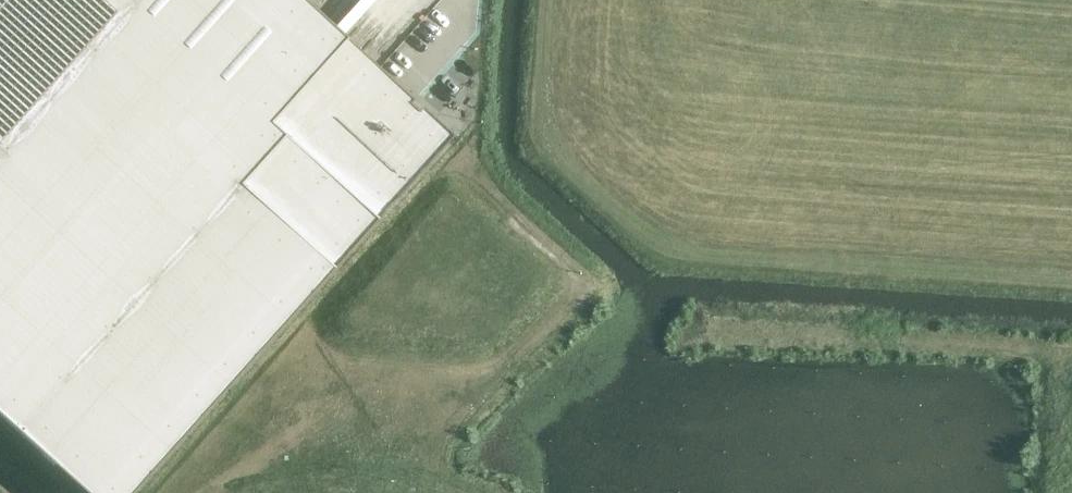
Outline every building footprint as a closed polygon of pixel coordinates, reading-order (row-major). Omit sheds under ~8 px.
[(85,492),(132,492),(453,136),(421,108),(418,111),(410,104),(413,100),(301,0),(0,0),(0,417),(85,492)]
